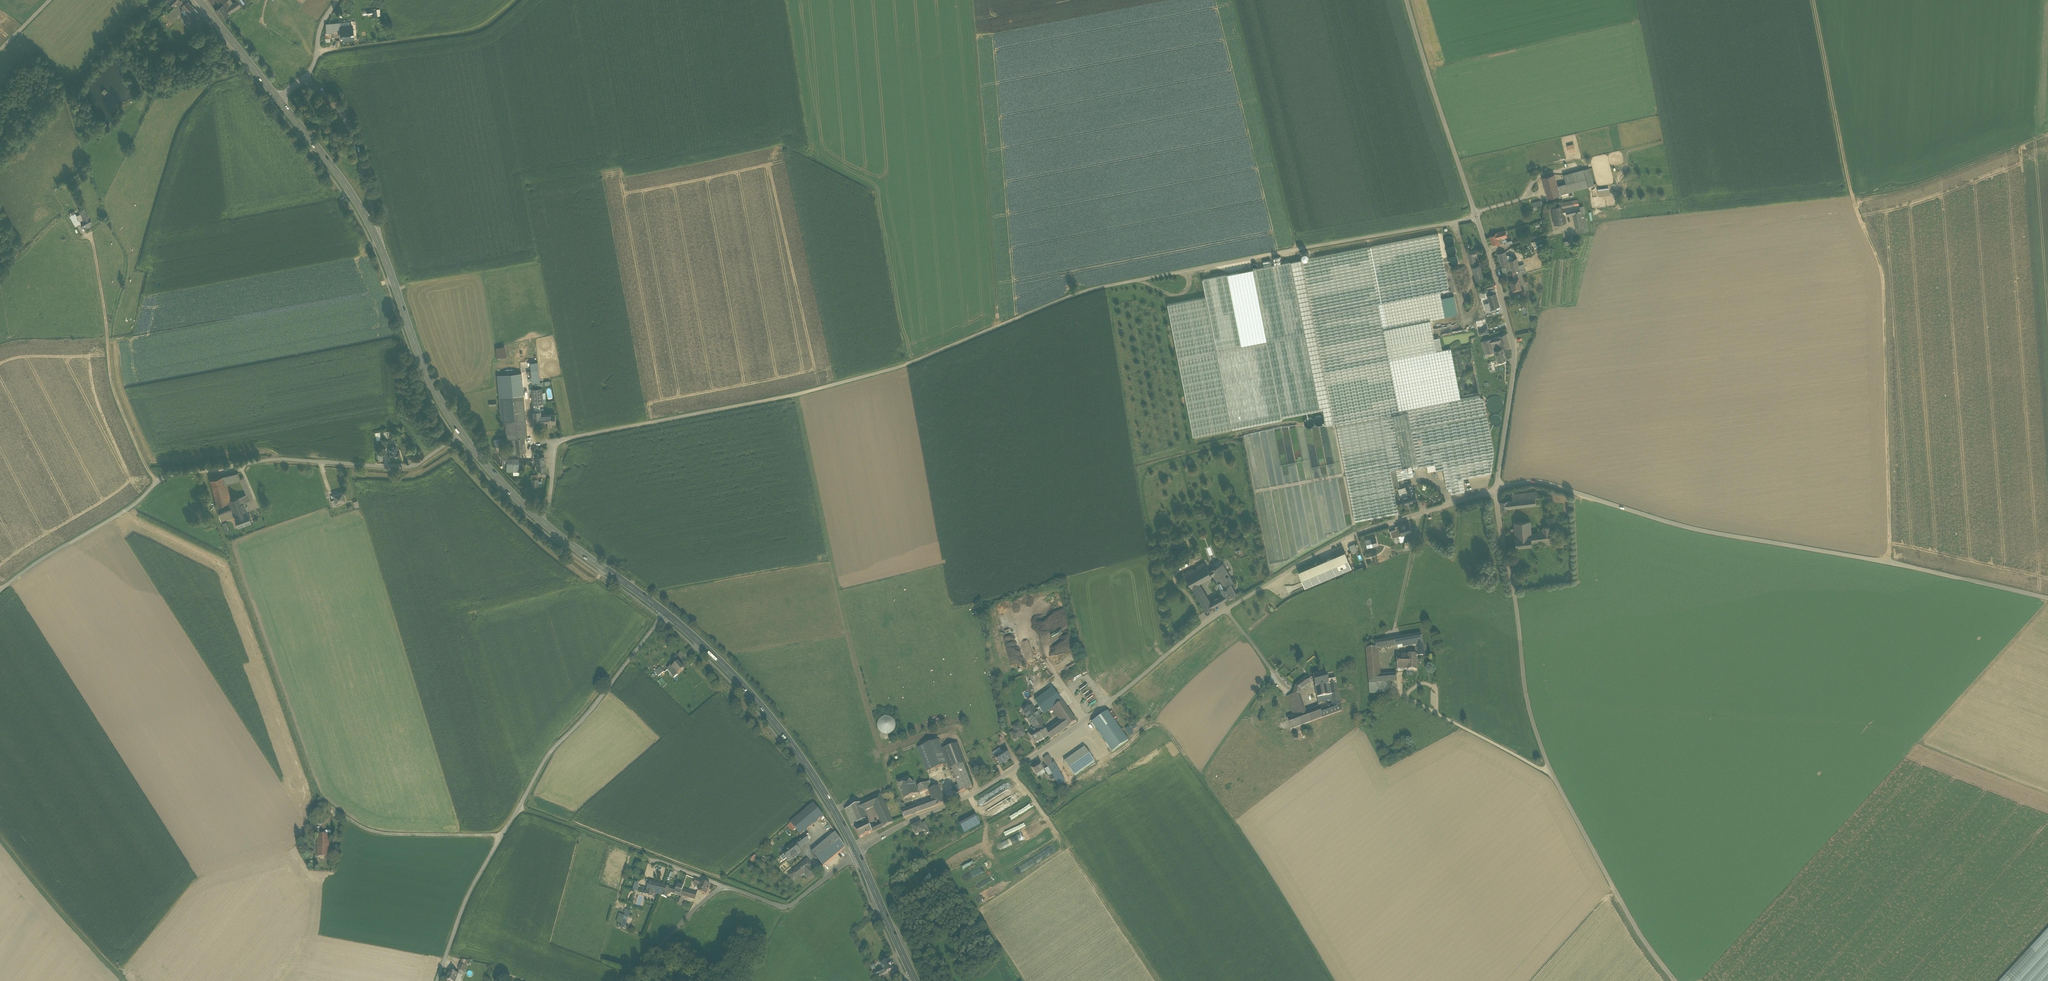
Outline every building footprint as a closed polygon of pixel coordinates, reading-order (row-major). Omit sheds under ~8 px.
[(172,7),(174,9),(175,8),(173,6),(177,2),(175,0),(165,0),(172,7)] [(185,16),(187,14),(188,13),(194,7),(187,0),(175,0),(177,2),(184,9),(181,11),(185,16)] [(226,10),(231,6),(227,2),(226,0),(209,0),(215,9),(222,4),(226,10)] [(231,6),(226,10),(229,14),(240,6),(237,2),(234,4),(231,6)] [(221,19),(229,14),(226,10),(222,4),(215,9),(221,19)] [(187,14),(191,18),(198,11),(194,7),(188,13),(187,14)] [(332,31),(339,31),(339,26),(340,26),(340,23),(325,24),(326,34),(331,34),(332,34),(332,31)] [(351,25),(340,26),(339,26),(339,31),(340,31),(340,41),(353,40),(351,25)] [(1573,143),(1566,145),(1568,153),(1575,151),(1573,143)] [(1589,168),(1583,169),(1587,187),(1593,185),(1589,168)] [(1568,192),(1587,187),(1583,169),(1563,174),(1565,183),(1568,192)] [(70,180),(72,183),(85,173),(83,170),(70,180)] [(1542,176),(1547,197),(1558,194),(1556,185),(1553,174),(1542,176)] [(1558,194),(1568,192),(1565,183),(1556,185),(1558,194)] [(1574,214),(1576,228),(1584,226),(1580,206),(1579,205),(1567,207),(1566,203),(1562,204),(1562,206),(1562,205),(1564,214),(1567,214),(1567,216),(1574,214)] [(1562,205),(1562,206),(1559,206),(1551,208),(1554,225),(1566,223),(1564,214),(1562,205)] [(1584,206),(1580,206),(1584,226),(1584,231),(1588,230),(1584,206)] [(79,211),(81,214),(84,219),(83,220),(89,217),(84,208),(79,211)] [(70,216),(73,223),(79,220),(77,216),(75,213),(70,216)] [(92,223),(89,217),(83,220),(80,222),(81,224),(84,227),(87,226),(87,227),(90,226),(89,224),(92,223)] [(1497,243),(1497,245),(1503,243),(1503,242),(1502,238),(1502,237),(1505,236),(1504,230),(1495,233),(1496,234),(1490,236),(1492,245),(1497,243)] [(1337,424),(1461,399),(1451,348),(1441,350),(1436,351),(1434,339),(1430,320),(1445,317),(1440,292),(1449,290),(1438,233),(1302,260),(1334,423),(1336,423),(1337,424)] [(1510,268),(1508,264),(1508,261),(1505,252),(1498,254),(1502,267),(1505,266),(1506,269),(1510,268)] [(1516,258),(1509,261),(1510,263),(1511,267),(1512,272),(1520,268),(1516,258)] [(1302,260),(1253,269),(1282,417),(1323,409),(1326,425),(1334,423),(1302,260)] [(1480,265),(1477,266),(1472,267),(1477,281),(1484,279),(1480,265)] [(1502,267),(1504,275),(1512,272),(1511,267),(1510,268),(1506,269),(1505,266),(1502,267)] [(1511,272),(1513,279),(1518,278),(1518,275),(1520,274),(1521,277),(1526,275),(1527,275),(1526,273),(1525,266),(1520,268),(1512,272),(1513,272),(1511,272)] [(1282,419),(1282,417),(1253,269),(1203,279),(1206,297),(1232,429),(1282,419)] [(1510,280),(1513,290),(1521,288),(1518,278),(1513,279),(1510,280)] [(1484,284),(1486,290),(1488,290),(1495,288),(1493,282),(1484,284)] [(1488,295),(1490,303),(1491,308),(1500,305),(1496,293),(1488,295)] [(1194,437),(1232,429),(1206,297),(1168,304),(1194,437)] [(1445,303),(1447,315),(1456,313),(1454,301),(1445,303)] [(1498,336),(1499,342),(1500,346),(1501,349),(1502,349),(1510,346),(1506,333),(1498,336)] [(1481,341),(1485,354),(1494,351),(1493,347),(1492,343),(1490,339),(1481,341)] [(498,357),(508,355),(506,345),(496,347),(498,357)] [(1505,359),(1502,349),(1501,349),(1495,351),(1498,361),(1505,359)] [(532,383),(537,382),(540,382),(538,370),(531,370),(532,383)] [(497,375),(499,397),(503,396),(523,394),(521,373),(497,375)] [(532,389),(533,404),(540,404),(544,403),(543,397),(542,388),(532,389)] [(506,422),(507,439),(525,437),(527,437),(523,394),(503,396),(506,422)] [(1461,399),(1337,424),(1355,521),(1398,512),(1393,487),(1399,486),(1398,479),(1405,478),(1404,477),(1414,476),(1412,468),(1427,465),(1435,464),(1436,470),(1437,470),(1443,468),(1447,486),(1452,493),(1465,490),(1462,478),(1491,473),(1494,452),(1484,397),(1480,398),(1480,395),(1461,399)] [(1495,407),(1494,410),(1501,412),(1505,399),(1495,397),(1492,406),(1495,407)] [(555,414),(541,415),(540,415),(540,420),(548,420),(549,420),(549,423),(556,422),(555,414)] [(1324,421),(1323,417),(1320,415),(1316,416),(1314,420),(1315,424),(1319,425),(1322,424),(1324,421)] [(1314,423),(1313,419),(1309,418),(1306,419),(1304,422),(1305,426),(1308,428),(1312,427),(1314,423)] [(507,439),(508,449),(509,454),(526,452),(525,437),(507,439)] [(389,446),(390,457),(400,456),(399,451),(397,452),(396,445),(389,446)] [(537,466),(538,466),(545,465),(544,455),(539,456),(536,456),(537,466)] [(509,458),(507,458),(507,465),(507,471),(519,471),(519,459),(509,458)] [(238,473),(232,474),(234,481),(240,480),(241,480),(240,479),(238,473)] [(226,483),(231,482),(228,475),(210,480),(217,506),(228,502),(223,484),(226,483)] [(244,477),(240,479),(241,480),(240,480),(244,489),(248,487),(244,477)] [(1406,487),(1407,490),(1407,489),(1412,488),(1413,487),(1411,482),(1405,484),(1406,487)] [(1400,496),(1401,497),(1409,494),(1407,489),(1407,490),(1406,487),(1398,489),(1401,496),(1400,496)] [(1407,489),(1409,494),(1401,497),(1403,504),(1417,500),(1415,493),(1414,493),(1412,488),(1407,489)] [(1537,491),(1512,494),(1513,499),(1535,497),(1537,497),(1537,491)] [(335,500),(336,503),(345,500),(343,492),(333,495),(335,500)] [(253,499),(250,493),(246,494),(241,497),(244,503),(253,499)] [(247,512),(244,503),(241,497),(241,496),(231,500),(228,501),(229,502),(231,509),(234,516),(234,517),(247,512)] [(1513,499),(1500,501),(1501,508),(1536,504),(1535,497),(1513,499)] [(194,507),(196,514),(205,511),(203,504),(194,507)] [(221,521),(234,516),(231,509),(219,514),(220,517),(221,521)] [(234,517),(237,523),(238,526),(251,521),(247,512),(234,517)] [(1514,522),(1515,529),(1515,531),(1515,533),(1531,532),(1531,525),(1530,523),(1530,521),(1514,522)] [(1399,525),(1402,535),(1405,534),(1412,532),(1409,522),(1399,525)] [(1543,532),(1531,533),(1532,536),(1532,542),(1543,541),(1551,540),(1551,539),(1549,525),(1543,526),(1543,532)] [(1202,538),(1209,536),(1207,529),(1199,532),(1202,538)] [(1392,538),(1399,536),(1396,529),(1390,531),(1392,538)] [(1516,546),(1532,544),(1532,542),(1532,536),(1515,538),(1516,546)] [(1551,540),(1543,541),(1544,545),(1554,544),(1554,548),(1569,547),(1568,538),(1558,539),(1551,539),(1551,540)] [(1335,556),(1342,571),(1352,567),(1345,552),(1335,556)] [(1299,571),(1305,586),(1342,571),(1335,556),(1299,571)] [(1183,573),(1186,577),(1207,566),(1204,561),(1196,566),(1197,568),(1194,570),(1193,568),(1183,573)] [(1226,561),(1209,570),(1213,575),(1214,575),(1221,588),(1231,583),(1234,581),(1227,569),(1230,567),(1226,561)] [(1214,606),(1211,601),(1199,583),(1213,575),(1209,570),(1207,566),(1186,577),(1206,611),(1214,606)] [(1221,596),(1223,601),(1227,599),(1237,593),(1231,583),(1221,588),(1224,594),(1221,596)] [(1221,596),(1211,601),(1214,606),(1217,604),(1220,602),(1223,601),(1221,596)] [(1406,637),(1394,639),(1395,647),(1399,646),(1399,649),(1417,645),(1419,656),(1425,656),(1421,635),(1406,637)] [(1386,683),(1388,683),(1388,675),(1380,676),(1378,650),(1378,649),(1380,649),(1392,647),(1391,640),(1380,642),(1375,643),(1376,649),(1366,650),(1370,694),(1390,692),(1386,683)] [(1397,671),(1417,671),(1417,656),(1397,655),(1397,671)] [(667,670),(674,678),(684,670),(678,663),(675,666),(674,664),(667,670)] [(654,672),(658,677),(664,672),(660,668),(654,672)] [(1315,688),(1328,685),(1327,681),(1326,674),(1313,677),(1315,688)] [(1309,678),(1308,678),(1304,679),(1294,686),(1294,689),(1300,691),(1301,690),(1310,683),(1309,678)] [(1315,688),(1317,698),(1330,696),(1338,694),(1336,684),(1328,685),(1315,688)] [(1035,701),(1039,708),(1043,715),(1052,709),(1062,702),(1052,688),(1035,701)] [(1088,692),(1082,697),(1090,707),(1096,703),(1088,692)] [(1299,695),(1300,694),(1293,692),(1292,695),(1287,697),(1293,716),(1287,718),(1290,729),(1341,711),(1338,694),(1330,696),(1331,701),(1332,705),(1320,709),(1319,709),(1319,708),(1319,707),(1305,712),(1299,695)] [(1076,722),(1062,702),(1052,709),(1061,721),(1057,724),(1062,732),(1076,722)] [(1044,725),(1039,718),(1035,711),(1032,706),(1023,711),(1033,728),(1031,729),(1032,731),(1043,726),(1044,725)] [(1039,718),(1043,715),(1039,708),(1035,711),(1039,718)] [(1128,741),(1107,712),(1091,723),(1112,752),(1128,741)] [(882,734),(885,735),(889,735),(892,733),(894,730),(895,727),(895,723),(893,720),(890,718),(887,717),(883,718),(880,719),(878,722),(877,725),(878,729),(879,732),(882,734)] [(1010,734),(1014,741),(1025,735),(1019,723),(1013,727),(1015,731),(1010,734)] [(1059,734),(1062,732),(1057,724),(1053,726),(1059,734)] [(1028,733),(1035,745),(1048,737),(1046,732),(1043,726),(1032,731),(1028,733)] [(1050,740),(1059,734),(1053,726),(1047,731),(1046,732),(1048,737),(1050,740)] [(927,772),(947,764),(942,750),(938,741),(918,749),(927,772)] [(958,744),(942,750),(947,764),(949,769),(951,768),(951,769),(963,764),(965,763),(958,744)] [(1084,748),(1064,762),(1074,776),(1094,762),(1084,748)] [(994,758),(999,765),(1005,761),(1006,762),(1010,759),(1005,750),(1002,753),(995,757),(994,758)] [(1043,759),(1048,767),(1053,764),(1048,756),(1043,759)] [(1036,775),(1040,772),(1043,770),(1039,763),(1031,768),(1036,775)] [(972,788),(963,764),(951,769),(958,786),(953,788),(955,794),(960,792),(972,788)] [(1063,781),(1053,764),(1048,767),(1052,774),(1057,784),(1063,781)] [(900,791),(912,787),(910,782),(909,778),(897,783),(900,791)] [(925,791),(923,787),(922,785),(917,786),(920,793),(920,794),(928,791),(928,790),(925,791)] [(900,791),(903,799),(918,794),(916,787),(915,786),(912,787),(900,791)] [(932,789),(928,790),(928,791),(932,801),(934,807),(945,803),(938,787),(932,789)] [(880,823),(883,828),(893,823),(880,795),(870,799),(873,808),(880,823)] [(870,799),(860,804),(863,812),(873,808),(870,799)] [(932,801),(923,804),(926,810),(934,807),(932,801)] [(845,811),(851,827),(861,823),(866,820),(867,820),(863,812),(860,804),(845,811)] [(915,814),(926,810),(923,804),(913,807),(915,814)] [(811,805),(797,817),(807,828),(821,816),(811,805)] [(903,818),(912,815),(909,809),(906,810),(901,812),(903,818)] [(959,825),(964,833),(980,825),(975,816),(959,825)] [(797,817),(789,825),(794,831),(799,836),(807,828),(797,817)] [(855,830),(859,839),(862,838),(872,833),(869,827),(866,820),(861,823),(862,826),(855,830)] [(880,823),(872,827),(875,832),(883,828),(880,823)] [(912,828),(916,836),(924,832),(924,831),(921,827),(920,824),(912,828)] [(925,831),(926,834),(930,833),(926,825),(921,827),(924,831),(925,831)] [(811,854),(823,868),(845,848),(837,832),(811,854)] [(317,847),(329,847),(329,836),(317,835),(317,847)] [(794,844),(798,849),(809,841),(805,836),(804,836),(794,844)] [(786,859),(788,861),(800,852),(798,849),(794,844),(782,853),(783,855),(786,859)] [(317,857),(329,857),(329,847),(317,847),(317,857)] [(789,876),(794,882),(804,873),(809,878),(815,873),(811,869),(809,865),(810,864),(808,861),(789,876)] [(653,893),(661,896),(664,886),(664,885),(650,881),(646,894),(652,896),(653,893)] [(698,892),(706,895),(710,885),(702,882),(700,886),(698,892)] [(675,889),(664,886),(661,896),(667,898),(668,892),(680,896),(682,890),(683,885),(677,883),(675,889)] [(981,906),(1005,890),(1001,885),(978,901),(981,906)] [(681,896),(695,900),(697,894),(682,890),(680,896),(681,896)] [(626,928),(631,911),(625,909),(624,915),(619,913),(617,922),(621,923),(621,927),(626,928)] [(1998,980),(2047,980),(2047,927),(1998,980)] [(883,970),(884,974),(893,970),(889,961),(880,964),(882,968),(883,970)] [(449,980),(456,980),(458,975),(449,972),(448,975),(449,975),(448,980),(449,980)]
